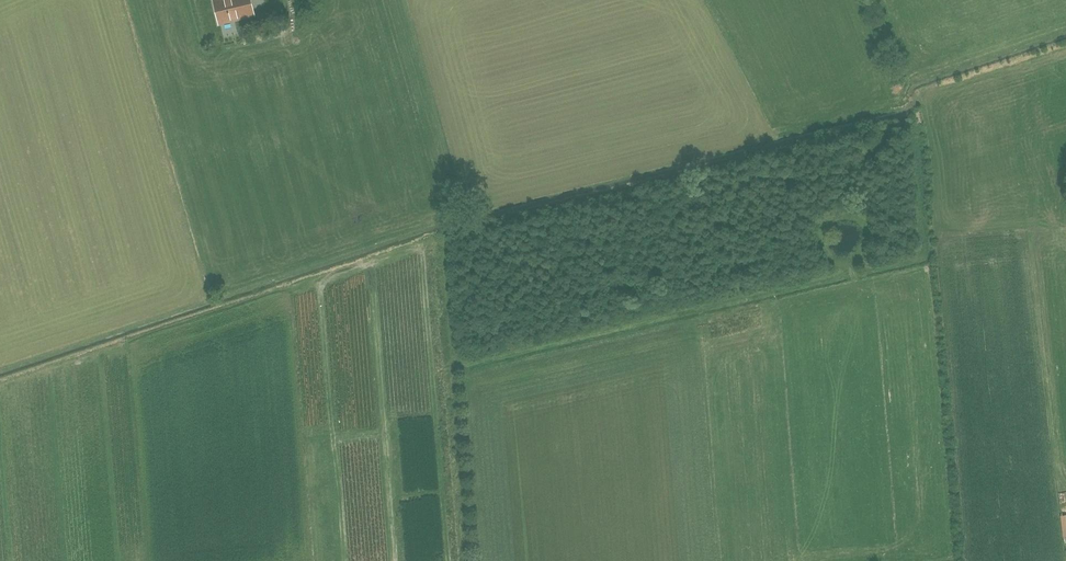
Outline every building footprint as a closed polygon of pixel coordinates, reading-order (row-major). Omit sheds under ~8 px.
[(251,0),(215,0),(214,0),(219,24),(254,16),(251,0)]
